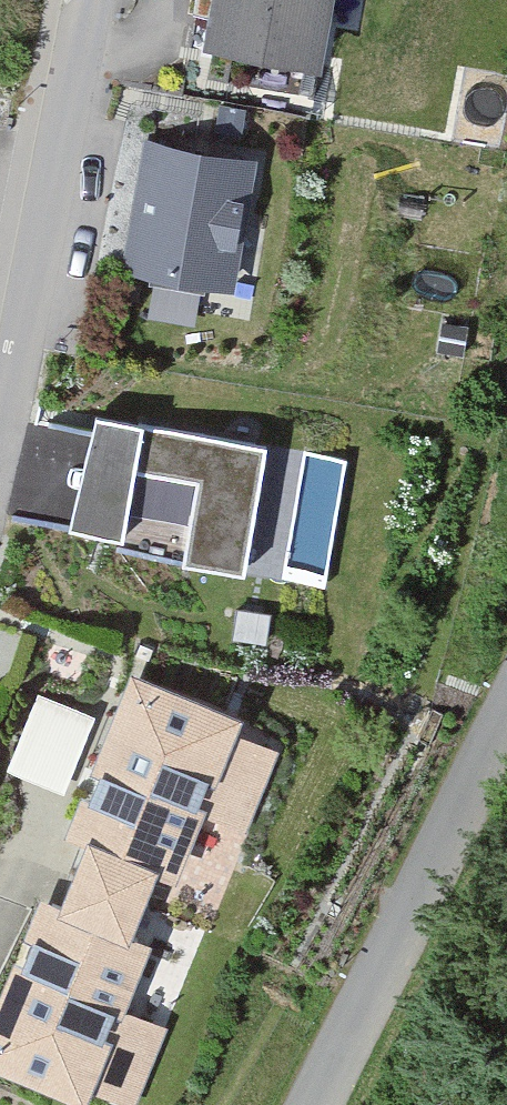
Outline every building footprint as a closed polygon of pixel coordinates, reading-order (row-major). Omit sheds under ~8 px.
[(223,38),(269,46),(274,18),(311,24),(315,0),(229,0),(223,38)] [(150,148),(130,266),(227,283),(247,164),(150,148)] [(466,327),(444,323),(439,351),(462,355),(466,327)] [(131,471),(119,538),(117,551),(244,573),(266,445),(97,416),(94,430),(86,463),(131,471)] [(131,471),(86,463),(70,529),(119,538),(131,471)] [(270,614),(238,609),(233,635),(265,640),(270,614)] [(41,687),(15,768),(71,786),(97,705),(41,687)] [(223,724),(138,689),(78,839),(87,843),(74,875),(140,902),(153,869),(163,873),(191,803),(234,820),(263,748),(220,730),(223,724)] [(74,875),(61,906),(52,903),(0,1032),(0,1056),(76,1087),(79,1079),(122,1097),(151,1024),(109,1007),(137,937),(128,933),(140,902),(74,875)]
